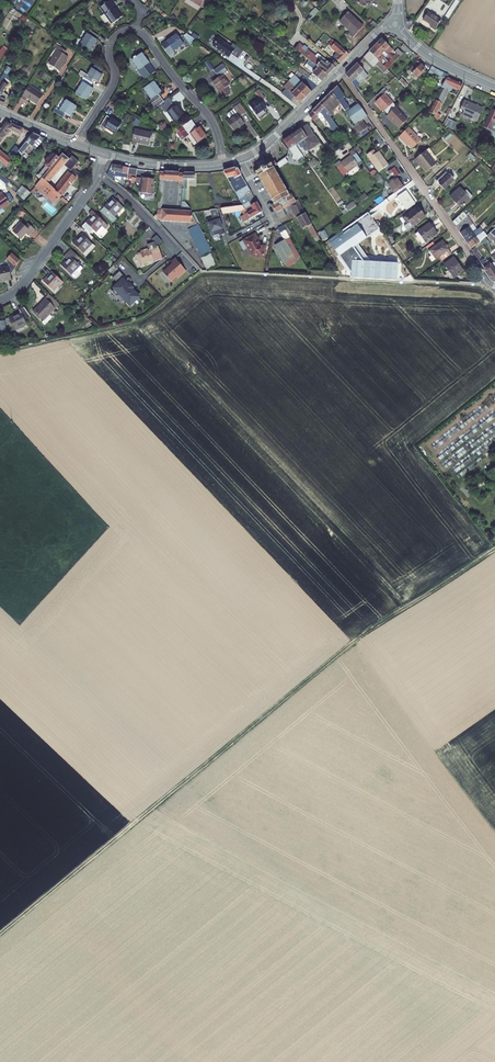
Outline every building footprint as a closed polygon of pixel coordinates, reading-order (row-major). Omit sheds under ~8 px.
[(199,8),(204,0),(186,0),(199,8)] [(354,2),(365,9),(371,1),(369,0),(355,0),(354,2)] [(462,0),(456,0),(442,20),(447,23),(462,0)] [(121,18),(109,1),(100,7),(106,15),(104,16),(111,25),(121,18)] [(346,13),(337,22),(348,33),(347,34),(351,38),(361,28),(346,13)] [(440,23),(428,15),(423,22),(430,26),(428,28),(434,32),(440,23)] [(88,28),(80,42),(90,49),(97,39),(95,38),(97,34),(88,28)] [(182,44),(174,34),(164,41),(167,45),(162,49),(166,55),(182,44)] [(189,43),(192,39),(186,34),(183,37),(189,43)] [(323,35),(318,40),(337,55),(334,58),(339,61),(346,54),(323,35)] [(392,49),(381,37),(376,42),(384,51),(387,54),(392,49)] [(217,38),(211,46),(227,58),(229,55),(235,59),(241,51),(230,43),(228,46),(217,38)] [(159,45),(162,49),(167,45),(164,41),(159,45)] [(65,49),(54,42),(52,47),(56,50),(48,63),(58,69),(66,55),(62,53),(65,49)] [(376,42),(371,47),(380,55),(384,51),(376,42)] [(306,59),(310,54),(300,46),(296,51),(306,59)] [(380,55),(371,47),(367,52),(375,60),(380,55)] [(336,64),(331,59),(328,63),(313,50),(310,54),(306,59),(307,61),(325,75),(336,64)] [(375,60),(367,52),(361,57),(371,68),(374,65),(381,72),(385,69),(383,67),(375,60)] [(142,80),(154,72),(140,53),(129,61),(137,70),(135,71),(142,80)] [(204,59),(200,62),(206,70),(209,67),(204,59)] [(325,75),(307,61),(301,69),(309,74),(303,80),(313,87),(325,75)] [(228,96),(226,89),(224,86),(227,84),(220,74),(225,71),(220,63),(211,70),(216,77),(210,81),(218,93),(219,97),(228,96)] [(367,76),(355,63),(344,74),(354,88),(367,76)] [(416,79),(424,71),(416,63),(407,72),(409,75),(410,74),(416,79)] [(81,76),(91,83),(93,79),(96,81),(101,74),(90,67),(85,74),(79,69),(77,73),(81,76)] [(431,67),(429,71),(445,80),(447,77),(447,76),(431,67)] [(295,73),(286,84),(303,97),(313,87),(303,80),(295,73)] [(8,95),(3,92),(12,78),(6,75),(0,85),(0,105),(2,106),(8,95)] [(85,95),(86,96),(91,88),(88,86),(91,83),(81,76),(79,80),(81,81),(73,92),(82,98),(85,95)] [(447,77),(445,80),(441,88),(442,88),(447,90),(449,91),(451,86),(458,89),(460,83),(447,77)] [(147,100),(153,108),(158,104),(162,101),(156,93),(159,91),(151,81),(141,88),(149,99),(147,100)] [(293,98),(298,102),(303,97),(286,84),(283,87),(285,89),(281,93),(290,101),(293,98)] [(336,85),(330,92),(338,104),(344,112),(348,109),(341,99),(344,97),(336,85)] [(26,100),(34,105),(35,106),(42,96),(27,87),(19,100),(24,103),(26,100)] [(256,96),(246,103),(253,114),(264,106),(259,99),(262,97),(256,88),(252,90),(256,96)] [(435,102),(441,104),(447,90),(442,88),(435,102)] [(382,113),(390,105),(381,95),(382,94),(379,91),(374,96),(377,99),(373,103),(382,113)] [(324,111),(331,121),(335,119),(334,118),(335,117),(331,114),(332,113),(331,112),(338,104),(330,92),(318,105),(324,111)] [(162,101),(158,104),(164,112),(165,111),(172,121),(182,114),(175,104),(172,106),(166,98),(162,101)] [(54,107),(51,110),(61,117),(64,114),(68,116),(75,106),(64,99),(57,109),(54,107)] [(463,100),(457,112),(476,120),(481,109),(463,100)] [(233,112),(223,120),(231,130),(241,123),(236,116),(243,111),(236,102),(229,107),(233,112)] [(441,104),(435,102),(431,111),(437,113),(441,104)] [(344,112),(353,125),(360,120),(365,116),(356,103),(348,109),(344,112)] [(318,105),(308,115),(307,117),(312,124),(316,119),(315,118),(318,114),(321,118),(328,124),(330,130),(334,136),(339,132),(334,125),(331,121),(324,111),(318,105)] [(450,109),(448,107),(444,115),(443,114),(439,121),(444,123),(450,109)] [(393,109),(383,118),(388,124),(390,123),(392,126),(396,130),(405,122),(393,109)] [(494,114),(494,111),(490,109),(482,126),(494,131),(494,114)] [(105,116),(96,129),(100,131),(102,127),(113,134),(121,123),(110,116),(108,118),(105,116)] [(188,133),(196,143),(206,136),(198,125),(195,128),(189,120),(174,131),(180,139),(184,136),(188,133)] [(0,128),(0,140),(9,129),(22,135),(24,130),(6,121),(0,128)] [(355,128),(358,132),(365,128),(362,123),(355,128)] [(306,126),(300,130),(313,148),(316,147),(319,144),(306,126)] [(408,127),(397,137),(403,144),(405,143),(411,150),(420,141),(408,127)] [(151,134),(133,130),(130,145),(135,147),(135,144),(148,147),(151,134)] [(300,130),(294,134),(301,144),(307,153),(313,148),(300,130)] [(192,146),(196,143),(188,133),(184,136),(192,146)] [(23,146),(20,150),(24,152),(30,145),(36,149),(44,139),(34,134),(23,146)] [(307,153),(301,144),(294,134),(289,138),(296,148),(298,146),(302,152),(302,151),(306,156),(308,154),(307,153)] [(283,142),(289,152),(293,149),(295,153),(298,151),(296,148),(289,138),(283,142)] [(6,167),(20,150),(23,146),(18,142),(6,156),(0,151),(0,162),(6,167)] [(479,148),(475,152),(480,157),(484,153),(479,148)] [(340,160),(347,170),(355,165),(360,161),(351,149),(347,152),(349,155),(340,160)] [(383,167),(373,153),(371,150),(364,155),(377,172),(383,167)] [(377,151),(373,153),(383,167),(387,164),(377,151)] [(41,179),(58,159),(51,153),(44,161),(45,163),(43,165),(44,167),(37,175),(41,179)] [(416,160),(422,167),(427,174),(436,167),(426,153),(416,160)] [(69,159),(62,154),(58,159),(41,179),(34,187),(54,204),(76,177),(69,172),(55,189),(47,182),(63,163),(64,165),(69,159)] [(341,175),(346,172),(347,170),(340,160),(339,162),(337,160),(333,164),(341,175)] [(276,165),(270,168),(269,166),(270,166),(269,165),(268,166),(268,165),(267,166),(259,171),(259,170),(258,171),(257,172),(258,173),(259,172),(260,174),(256,176),(255,176),(256,179),(257,180),(259,179),(263,185),(262,186),(262,187),(263,186),(267,193),(266,193),(266,194),(267,194),(270,198),(269,199),(270,200),(271,199),(275,207),(273,208),(272,208),(272,209),(271,209),(272,211),(273,210),(277,216),(275,217),(276,218),(277,217),(284,213),(287,212),(286,212),(285,209),(290,206),(292,208),(292,209),(294,208),(293,208),(297,206),(298,206),(298,205),(299,205),(298,204),(297,204),(294,198),(294,196),(291,198),(288,191),(289,191),(288,190),(287,190),(284,184),(285,184),(284,182),(283,183),(279,177),(280,176),(279,175),(275,170),(278,168),(276,165)] [(116,174),(124,175),(125,169),(114,167),(110,167),(108,174),(112,178),(113,176),(116,176),(116,174)] [(245,195),(252,192),(238,168),(235,167),(223,171),(243,205),(245,212),(252,209),(245,195)] [(392,167),(387,171),(389,175),(392,179),(394,177),(398,175),(392,167)] [(76,177),(79,175),(74,168),(71,171),(76,177)] [(1,172),(0,173),(0,180),(5,184),(10,179),(1,172)] [(158,181),(163,181),(177,183),(178,188),(180,188),(181,210),(190,211),(186,205),(182,205),(183,195),(182,175),(159,173),(158,181)] [(376,173),(371,177),(377,186),(383,182),(376,173)] [(182,205),(186,205),(186,185),(194,185),(194,176),(182,175),(183,195),(182,205)] [(452,184),(444,176),(435,184),(442,193),(452,184)] [(394,177),(392,179),(389,181),(385,184),(393,194),(402,187),(394,177)] [(140,178),(140,180),(139,186),(139,189),(140,189),(139,193),(139,194),(141,195),(142,196),(143,196),(146,197),(148,195),(151,196),(154,179),(140,178)] [(21,186),(16,194),(24,200),(30,192),(21,186)] [(469,201),(463,195),(459,190),(451,197),(457,204),(455,206),(459,210),(469,201)] [(1,192),(0,192),(0,209),(9,203),(1,192)] [(252,209),(258,203),(252,192),(245,195),(252,209)] [(463,195),(469,201),(472,198),(466,192),(463,195)] [(407,194),(398,200),(407,213),(416,207),(407,194)] [(118,195),(114,199),(120,204),(124,200),(118,195)] [(113,198),(101,211),(114,224),(118,220),(115,217),(124,208),(120,204),(114,199),(113,198)] [(347,212),(356,206),(353,201),(344,207),(347,212)] [(389,202),(369,216),(376,225),(395,212),(389,202)] [(263,212),(258,203),(252,209),(245,212),(246,213),(241,217),(244,223),(263,212)] [(479,215),(486,209),(481,203),(474,209),(479,215)] [(292,208),(290,209),(304,232),(309,229),(318,244),(321,242),(299,204),(299,205),(298,205),(298,206),(297,206),(293,208),(294,208),(292,209),(292,208)] [(243,205),(221,208),(222,214),(245,212),(243,205)] [(157,210),(156,221),(188,223),(192,223),(192,214),(192,213),(161,211),(157,210)] [(426,220),(419,210),(406,219),(413,229),(426,220)] [(108,226),(93,211),(90,214),(92,217),(86,223),(96,232),(99,235),(105,229),(108,226)] [(451,220),(455,225),(465,216),(462,211),(451,220)] [(288,219),(284,213),(277,217),(281,223),(288,219)] [(213,254),(198,225),(192,214),(192,223),(188,223),(189,230),(203,259),(211,255),(213,254)] [(378,230),(367,214),(328,243),(341,261),(344,259),(359,282),(395,283),(395,266),(370,265),(364,265),(352,249),(378,230)] [(465,216),(455,225),(457,229),(468,219),(465,216)] [(212,238),(224,234),(219,219),(213,221),(213,218),(207,220),(212,238)] [(472,223),(468,219),(457,229),(460,232),(472,223)] [(32,231),(21,221),(13,231),(21,238),(26,233),(29,235),(32,231)] [(464,237),(471,231),(476,228),(472,223),(460,232),(464,237)] [(431,227),(416,238),(423,248),(438,237),(431,227)] [(296,261),(301,258),(289,238),(284,229),(279,232),(286,242),(276,248),(289,270),(298,265),(296,261)] [(320,233),(324,240),(328,237),(324,230),(320,233)] [(364,265),(370,265),(358,248),(380,232),(378,230),(352,249),(364,265)] [(473,234),(471,231),(464,237),(467,243),(480,233),(479,232),(478,231),(473,234)] [(472,250),(476,246),(480,242),(477,239),(481,236),(480,233),(467,243),(472,250)] [(82,234),(73,244),(83,253),(86,255),(93,248),(90,245),(92,243),(82,234)] [(490,236),(486,239),(494,245),(494,239),(490,236)] [(268,250),(262,249),(260,245),(261,244),(257,238),(245,244),(253,260),(266,262),(268,250)] [(452,258),(449,254),(443,245),(431,254),(432,254),(430,256),(432,259),(430,261),(433,265),(440,260),(443,264),(452,258)] [(477,256),(482,253),(476,246),(472,250),(477,256)] [(139,255),(142,265),(162,258),(159,248),(142,253),(142,254),(139,255)] [(79,257),(71,250),(65,257),(67,259),(61,266),(71,275),(74,278),(76,278),(80,273),(80,272),(77,269),(80,266),(75,261),(79,257)] [(482,253),(477,256),(494,281),(494,266),(491,261),(489,263),(482,253)] [(16,267),(21,259),(11,254),(7,262),(16,267)] [(201,259),(207,272),(217,267),(211,255),(203,259),(201,259)] [(182,265),(183,265),(177,259),(173,262),(175,265),(165,273),(173,282),(178,277),(180,279),(188,272),(182,265)] [(344,259),(341,261),(352,278),(352,281),(359,282),(344,259)] [(455,261),(445,268),(455,282),(465,275),(455,261)] [(0,268),(0,283),(12,281),(9,266),(0,268)] [(134,289),(130,285),(129,286),(125,281),(127,279),(121,272),(114,279),(119,285),(112,291),(118,298),(121,295),(131,307),(140,298),(136,294),(136,293),(133,290),(134,289)] [(53,273),(44,282),(53,291),(62,282),(53,273)] [(52,305),(56,301),(50,295),(46,299),(52,305)] [(45,322),(51,315),(60,305),(56,301),(52,305),(46,299),(34,312),(45,322)] [(31,317),(23,307),(19,310),(21,313),(10,319),(16,331),(27,325),(24,320),(31,317)] [(51,315),(45,322),(42,324),(45,327),(54,318),(51,315)]
